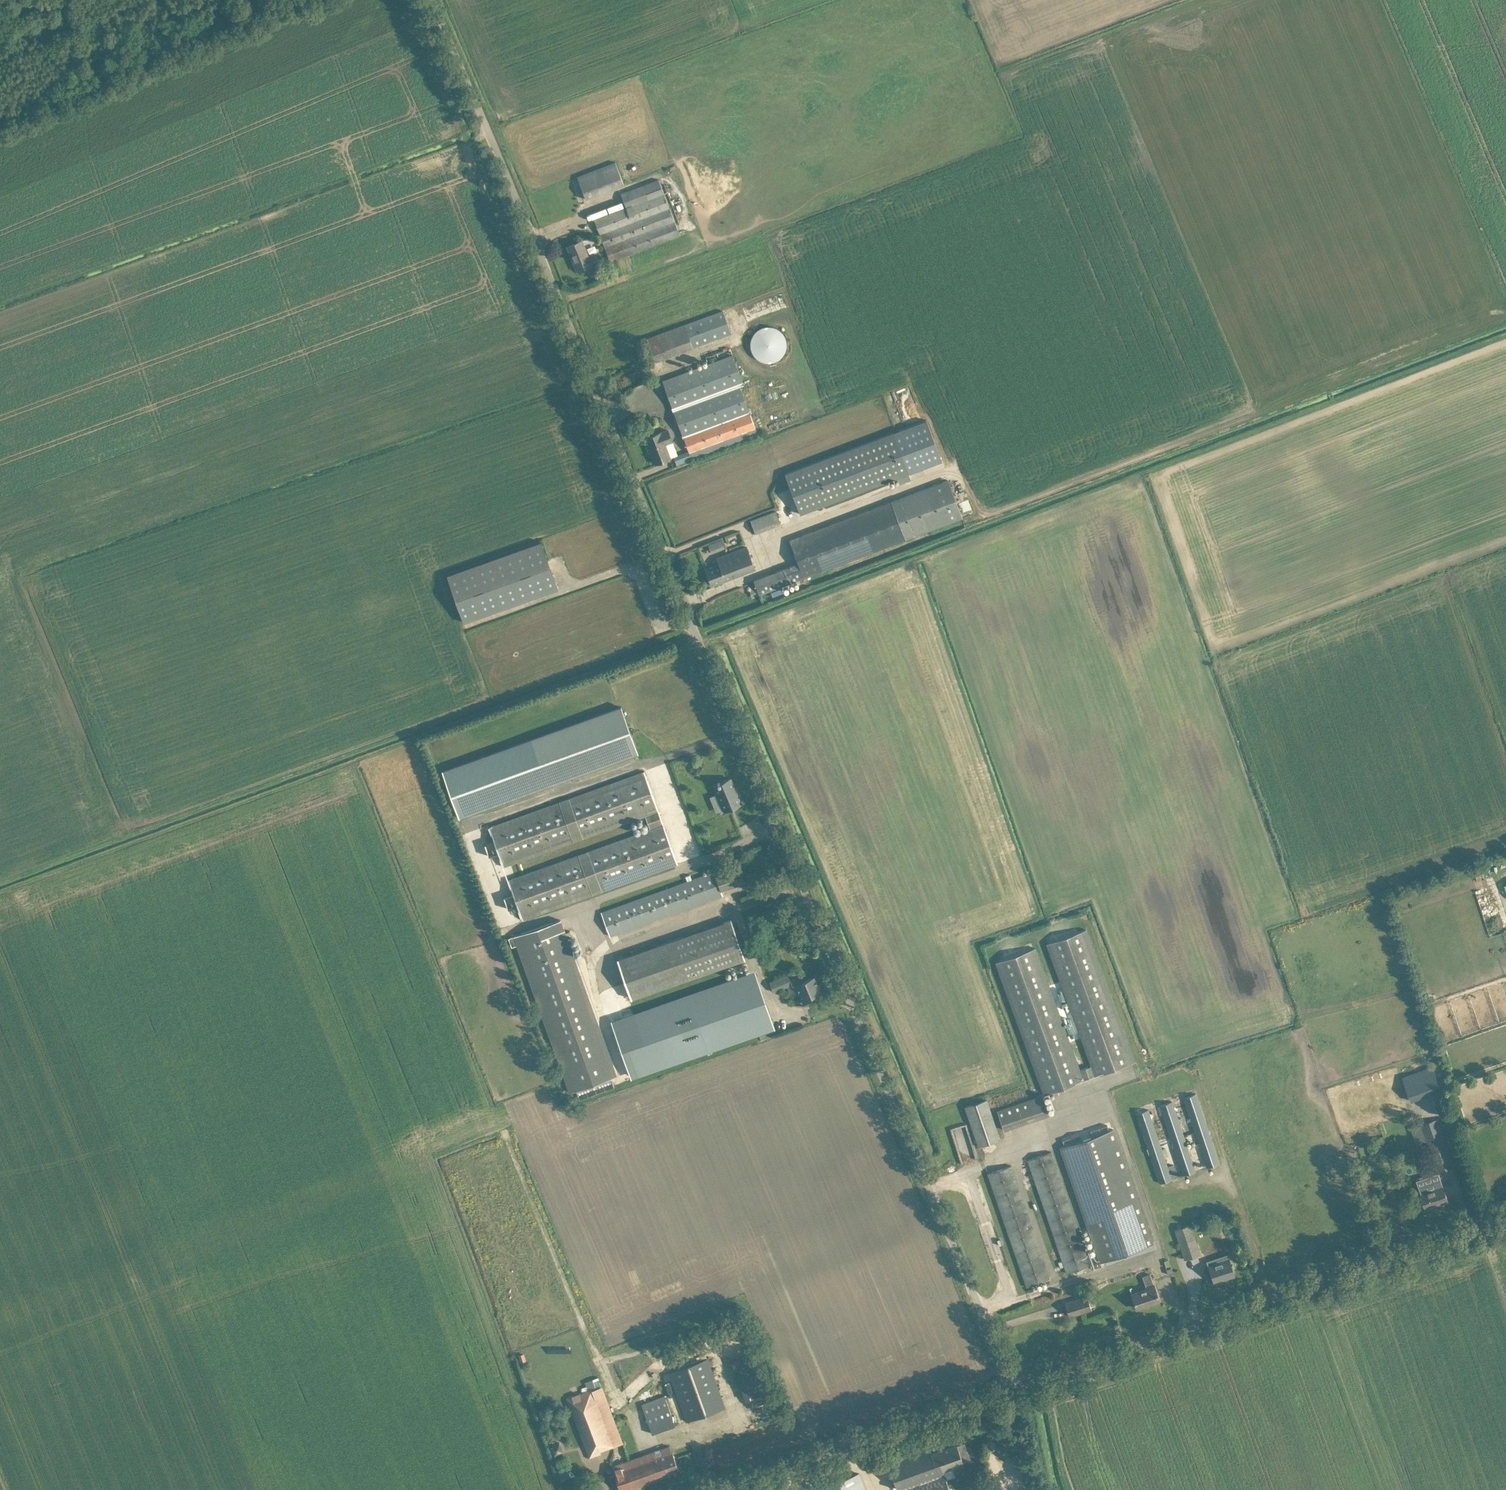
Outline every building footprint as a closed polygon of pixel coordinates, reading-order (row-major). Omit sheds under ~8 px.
[(586,199),(623,184),(615,162),(577,177),(586,199)] [(669,207),(664,193),(659,179),(620,193),(626,207),(594,219),(600,233),(610,261),(680,234),(670,207),(669,207)] [(596,254),(589,256),(582,240),(568,245),(578,270),(599,262),(596,254)] [(655,361),(692,347),(731,333),(723,310),(647,338),(655,361)] [(785,344),(784,340),(783,337),(782,334),(780,332),(778,330),(775,328),(772,327),(769,327),(765,327),(762,328),(759,329),(756,331),(754,334),(752,337),(751,340),(751,343),(751,346),(752,350),(754,353),(756,356),(758,358),(762,360),(765,360),(767,361),(771,360),(774,360),(777,358),(780,356),(782,353),(783,350),(784,348),(785,344)] [(672,377),(663,380),(689,450),(692,458),(701,455),(758,434),(742,391),(740,384),(743,383),(733,355),(708,364),(672,377)] [(927,419),(893,432),(908,472),(942,459),(927,419)] [(678,454),(668,429),(661,432),(660,432),(646,437),(656,463),(670,458),(670,457),(678,454)] [(800,513),(908,472),(893,432),(785,473),(800,513)] [(677,465),(691,459),(688,453),(674,458),(677,465)] [(891,500),(789,539),(798,563),(804,577),(891,545),(906,539),(962,518),(948,479),(891,500)] [(776,510),(749,518),(753,533),(780,524),(776,510)] [(720,537),(707,544),(711,552),(724,546),(720,537)] [(539,542),(447,574),(464,622),(558,588),(541,541),(539,542)] [(712,584),(721,581),(755,568),(747,546),(717,557),(720,563),(706,568),(712,584)] [(756,585),(749,588),(752,597),(760,595),(759,594),(769,590),(804,577),(798,563),(763,576),(754,579),(756,585)] [(621,706),(443,771),(460,817),(638,752),(621,706)] [(678,863),(644,770),(489,826),(503,865),(644,814),(649,828),(508,879),(523,919),(678,863)] [(718,783),(714,785),(724,810),(741,803),(736,792),(737,792),(736,787),(734,788),(730,778),(720,782),(718,783)] [(610,934),(714,897),(724,894),(722,889),(744,881),(737,863),(728,866),(602,911),(610,934)] [(618,1074),(561,918),(509,937),(512,946),(517,944),(570,1092),(576,1090),(579,1099),(614,1087),(611,1077),(618,1074)] [(631,998),(745,958),(731,919),(617,959),(631,998)] [(1005,958),(995,962),(1041,1085),(1044,1093),(1044,1094),(1134,1061),(1086,927),(1076,931),(1066,934),(1055,939),(1046,942),(1091,1065),(1080,1069),(1036,947),(1026,951),(1012,956),(1005,958)] [(1490,935),(1491,940),(1499,937),(1501,943),(1504,942),(1501,932),(1490,935)] [(749,972),(614,1019),(633,1072),(768,1025),(749,972)] [(779,978),(770,982),(773,990),(783,987),(788,985),(792,983),(793,985),(796,983),(800,992),(803,1001),(811,998),(810,995),(820,991),(814,976),(805,980),(800,982),(798,976),(790,979),(789,975),(779,978)] [(1434,1069),(1433,1065),(1403,1076),(1412,1100),(1442,1090),(1439,1082),(1441,1079),(1442,1075),(1439,1067),(1434,1069)] [(1207,1166),(1219,1162),(1196,1093),(1184,1097),(1207,1166)] [(1033,1097),(997,1110),(1004,1130),(1049,1114),(1042,1094),(1033,1097)] [(979,1146),(988,1143),(1000,1139),(986,1099),(965,1106),(979,1146)] [(1183,1174),(1195,1170),(1172,1101),(1160,1105),(1183,1174)] [(1168,1166),(1148,1109),(1136,1113),(1159,1182),(1172,1178),(1171,1177),(1177,1175),(1174,1164),(1168,1166)] [(1454,1165),(1438,1118),(1411,1128),(1416,1143),(1427,1139),(1438,1171),(1454,1165)] [(1086,1139),(1061,1148),(1097,1252),(1087,1255),(1090,1265),(1092,1268),(1101,1265),(1100,1261),(1152,1243),(1113,1130),(1097,1135),(1086,1139)] [(1087,1255),(1068,1199),(1051,1150),(1051,1149),(975,1176),(1015,1291),(1013,1292),(1014,1295),(1016,1294),(1015,1294),(1016,1295),(1091,1269),(1087,1255)] [(1199,1168),(1206,1166),(1204,1160),(1197,1162),(1199,1168)] [(1384,1160),(1372,1166),(1377,1176),(1389,1170),(1384,1160)] [(1443,1186),(1441,1179),(1420,1186),(1422,1194),(1427,1208),(1448,1200),(1444,1186),(1443,1186)] [(1197,1230),(1173,1237),(1184,1268),(1207,1260),(1197,1230)] [(1234,1274),(1231,1265),(1229,1258),(1228,1258),(1229,1260),(1210,1267),(1209,1265),(1208,1265),(1211,1272),(1214,1281),(1234,1274)] [(1137,1308),(1159,1300),(1150,1273),(1142,1276),(1147,1289),(1132,1294),(1137,1308)] [(1069,1316),(1091,1309),(1087,1296),(1065,1303),(1069,1316)] [(722,1397),(707,1358),(663,1375),(665,1381),(671,1379),(683,1411),(686,1421),(725,1407),(722,1397)] [(623,1441),(602,1386),(593,1389),(593,1388),(568,1397),(590,1457),(600,1453),(599,1450),(623,1441)] [(652,1433),(675,1425),(672,1415),(664,1395),(642,1404),(652,1433)] [(1005,1434),(1018,1430),(1015,1422),(1003,1427),(1005,1434)] [(957,1445),(957,1443),(931,1452),(930,1447),(888,1462),(898,1489),(950,1489),(944,1473),(946,1472),(945,1468),(952,1466),(956,1475),(974,1469),(964,1442),(957,1445)] [(641,1485),(650,1482),(662,1478),(661,1475),(679,1469),(672,1450),(672,1451),(670,1445),(625,1461),(634,1487),(640,1484),(641,1485)] [(634,1487),(625,1461),(612,1466),(614,1473),(612,1474),(610,1477),(611,1481),(615,1483),(618,1482),(621,1489),(624,1489),(634,1487)] [(978,1465),(975,1471),(982,1474),(985,1467),(978,1465)] [(859,1473),(819,1488),(820,1489),(865,1489),(859,1473)]
